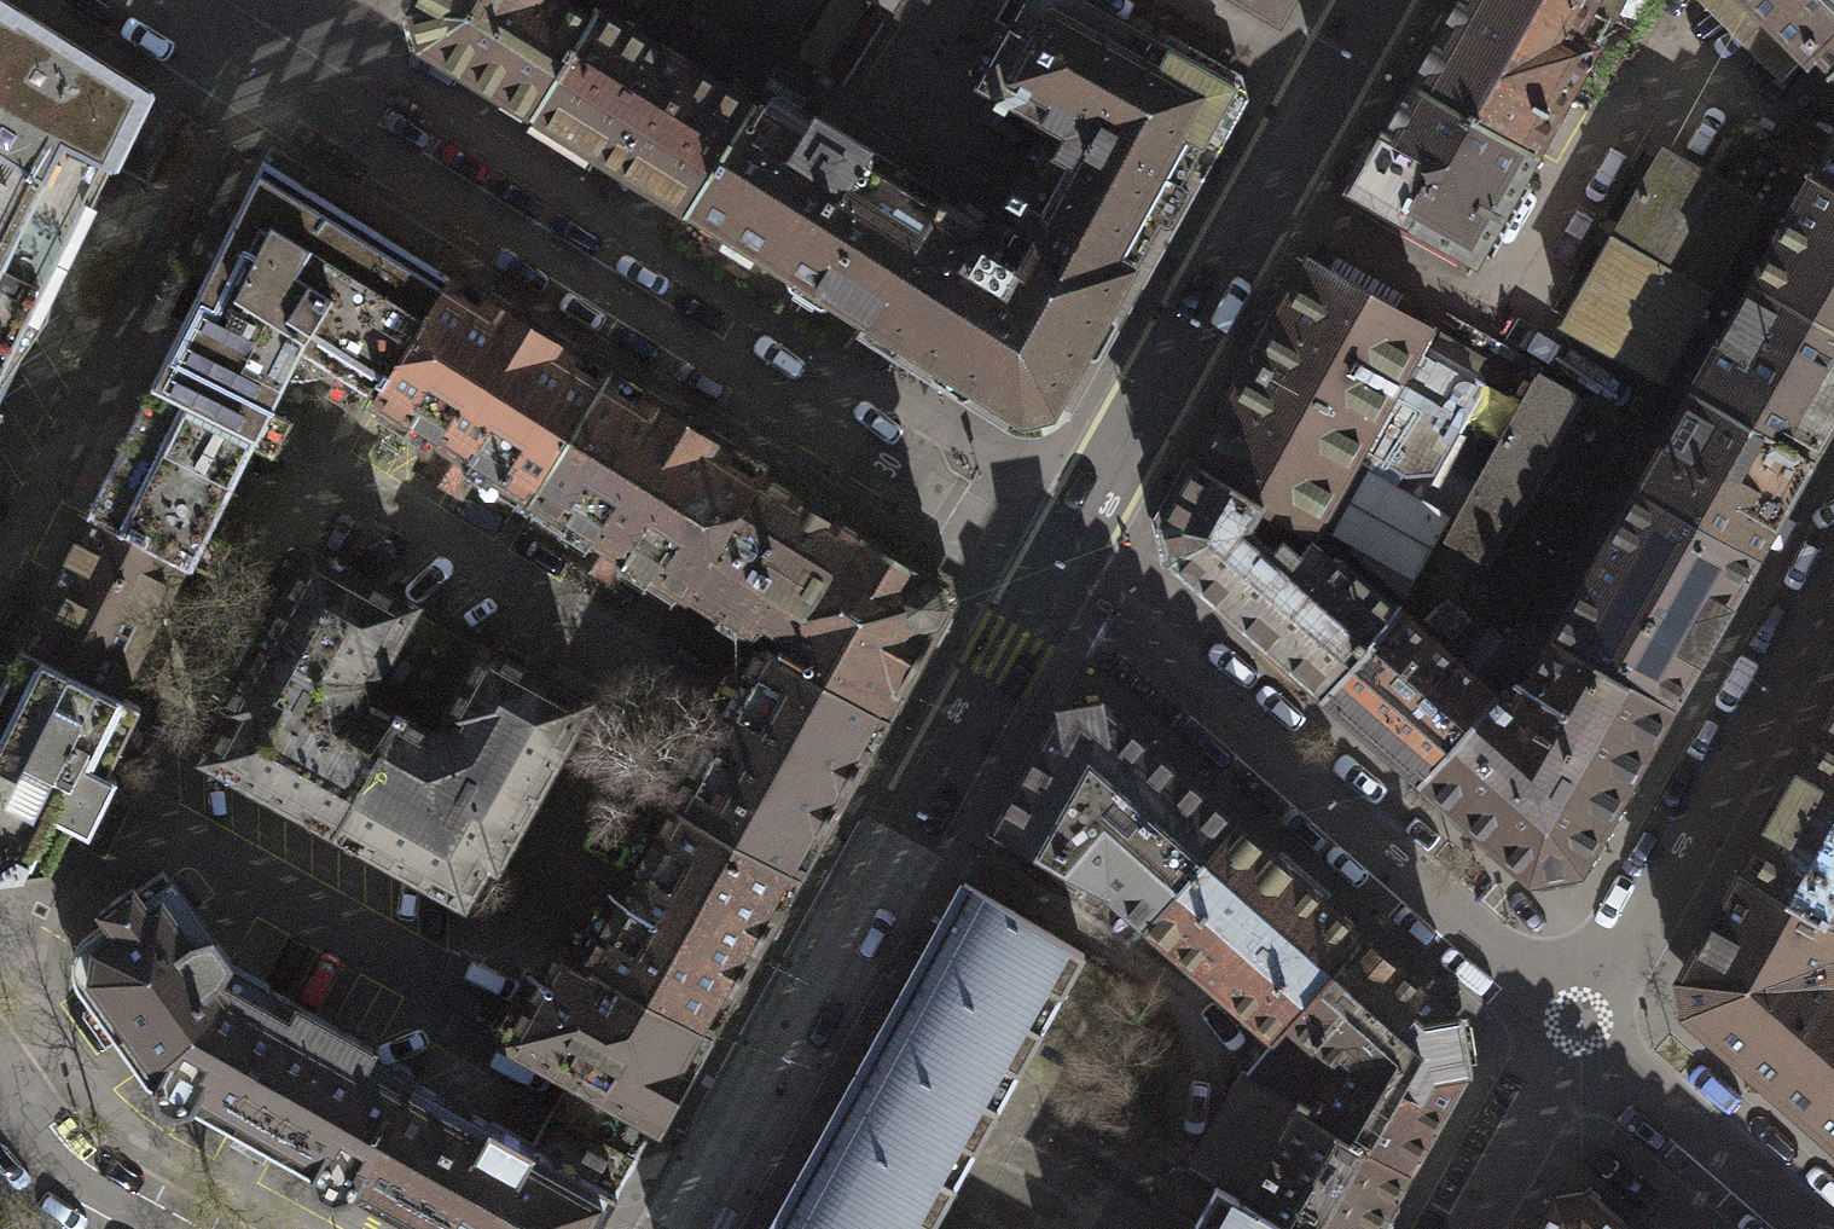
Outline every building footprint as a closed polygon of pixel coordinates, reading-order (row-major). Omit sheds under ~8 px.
[(147,85),(6,0),(0,0),(0,385),(147,85)] [(411,9),(413,26),(414,40),(527,111),(585,17),(559,0),(416,0),(411,9)] [(889,11),(896,0),(871,0),(889,11)] [(1066,232),(1171,46),(1089,0),(1017,0),(969,79),(1036,122),(1035,132),(1061,143),(1024,205),(1066,232)] [(1293,0),(1258,0),(1284,15),(1293,0)] [(1588,0),(1457,0),(1411,82),(1532,151),(1608,18),(1585,5),(1588,0)] [(1833,69),(1833,0),(1752,0),(1806,55),(1814,48),(1833,69)] [(593,4),(585,17),(527,111),(684,209),(751,101),(593,4)] [(1171,46),(1066,232),(1122,263),(1227,78),(1171,46)] [(1474,255),(1532,151),(1411,82),(1348,191),(1474,255)] [(865,323),(932,215),(938,206),(921,196),(900,182),(906,172),(762,83),(751,101),(684,209),(788,273),(783,282),(821,305),(824,299),(847,312),(865,323)] [(1811,173),(1833,186),(1833,130),(1811,173)] [(1660,146),(1610,233),(1704,286),(1712,271),(1724,250),(1754,199),(1660,146)] [(263,160),(86,514),(176,559),(193,566),(300,350),(348,379),(375,397),(449,277),(413,255),(263,160)] [(1757,269),(1724,250),(1712,271),(1747,291),(1751,284),(1833,331),(1833,186),(1811,173),(1757,269)] [(1066,232),(1024,205),(996,251),(932,215),(865,323),(935,364),(933,377),(957,393),(973,389),(1023,421),(1053,412),(1122,263),(1066,232)] [(1610,233),(1560,321),(1654,374),(1677,333),(1704,286),(1610,233)] [(1308,263),(1196,461),(1310,526),(1354,445),(1399,470),(1431,468),(1478,381),(1409,343),(1420,322),(1308,263)] [(1692,389),(1803,453),(1833,398),(1833,331),(1751,284),(1747,291),(1712,271),(1704,286),(1677,333),(1713,353),(1692,389)] [(608,376),(449,277),(375,397),(434,433),(415,464),(456,490),(472,478),(505,498),(510,480),(534,493),(608,376)] [(763,473),(608,376),(534,493),(552,504),(541,523),(575,544),(574,555),(611,578),(627,553),(688,591),(763,473)] [(1535,377),(1446,534),(1480,553),(1569,396),(1535,377)] [(1692,389),(1633,491),(1748,554),(1803,453),(1692,389)] [(1310,526),(1196,461),(1163,524),(1171,557),(1321,688),(1394,606),(1336,554),(1324,554),(1305,536),(1310,526)] [(784,486),(763,473),(688,591),(712,606),(747,626),(759,645),(884,713),(945,606),(945,587),(784,486)] [(1633,491),(1551,639),(1666,702),(1748,554),(1633,491)] [(86,514),(20,645),(111,690),(176,559),(86,514)] [(336,825),(447,626),(310,550),(222,708),(234,715),(211,756),(336,825)] [(1491,694),(1394,606),(1321,688),(1420,779),(1491,694)] [(581,701),(447,626),(336,825),(464,896),(486,855),(494,859),(581,701)] [(1512,710),(1491,694),(1420,779),(1531,874),(1577,866),(1666,702),(1551,639),(1512,710)] [(20,645),(0,685),(0,875),(48,870),(72,822),(86,830),(113,776),(102,771),(136,704),(111,690),(20,645)] [(759,645),(672,803),(795,872),(884,713),(759,645)] [(1108,888),(1145,915),(1236,820),(1099,701),(1055,709),(991,829),(1108,888)] [(1833,706),(1822,726),(1833,733),(1833,705),(1833,706)] [(1822,726),(1740,870),(1833,923),(1833,733),(1822,726)] [(672,803),(583,959),(709,1028),(795,872),(672,803)] [(1236,820),(1145,915),(1273,1032),(1359,933),(1311,887),(1236,820)] [(1833,1029),(1833,962),(1832,953),(1833,949),(1833,923),(1740,870),(1675,981),(1684,1010),(1778,1092),(1833,1029)] [(230,1123),(297,1001),(233,966),(232,957),(205,919),(172,873),(142,894),(131,885),(100,907),(109,920),(87,935),(79,946),(76,957),(75,970),(78,983),(151,1079),(156,1101),(174,1110),(197,1105),(230,1123)] [(1087,955),(960,885),(769,1228),(929,1228),(1087,955)] [(1359,933),(1273,1032),(1241,1073),(1405,1165),(1461,1061),(1452,1016),(1359,933)] [(709,1028),(583,959),(559,946),(508,1038),(571,1073),(561,1091),(551,1109),(637,1157),(647,1139),(709,1028)] [(331,1197),(350,1191),(411,1081),(367,1057),(376,1043),(297,1001),(230,1123),(310,1168),(314,1188),(331,1197)] [(1778,1092),(1833,1142),(1833,1029),(1778,1092)] [(1241,1073),(1189,1166),(1213,1179),(1302,1228),(1368,1228),(1405,1165),(1241,1073)] [(350,1191),(420,1228),(597,1228),(637,1157),(551,1109),(529,1147),(411,1081),(350,1191)] [(1213,1179),(1185,1228),(1302,1228),(1213,1179)] [(1583,1191),(1550,1190),(1529,1228),(1624,1228),(1583,1191)]
